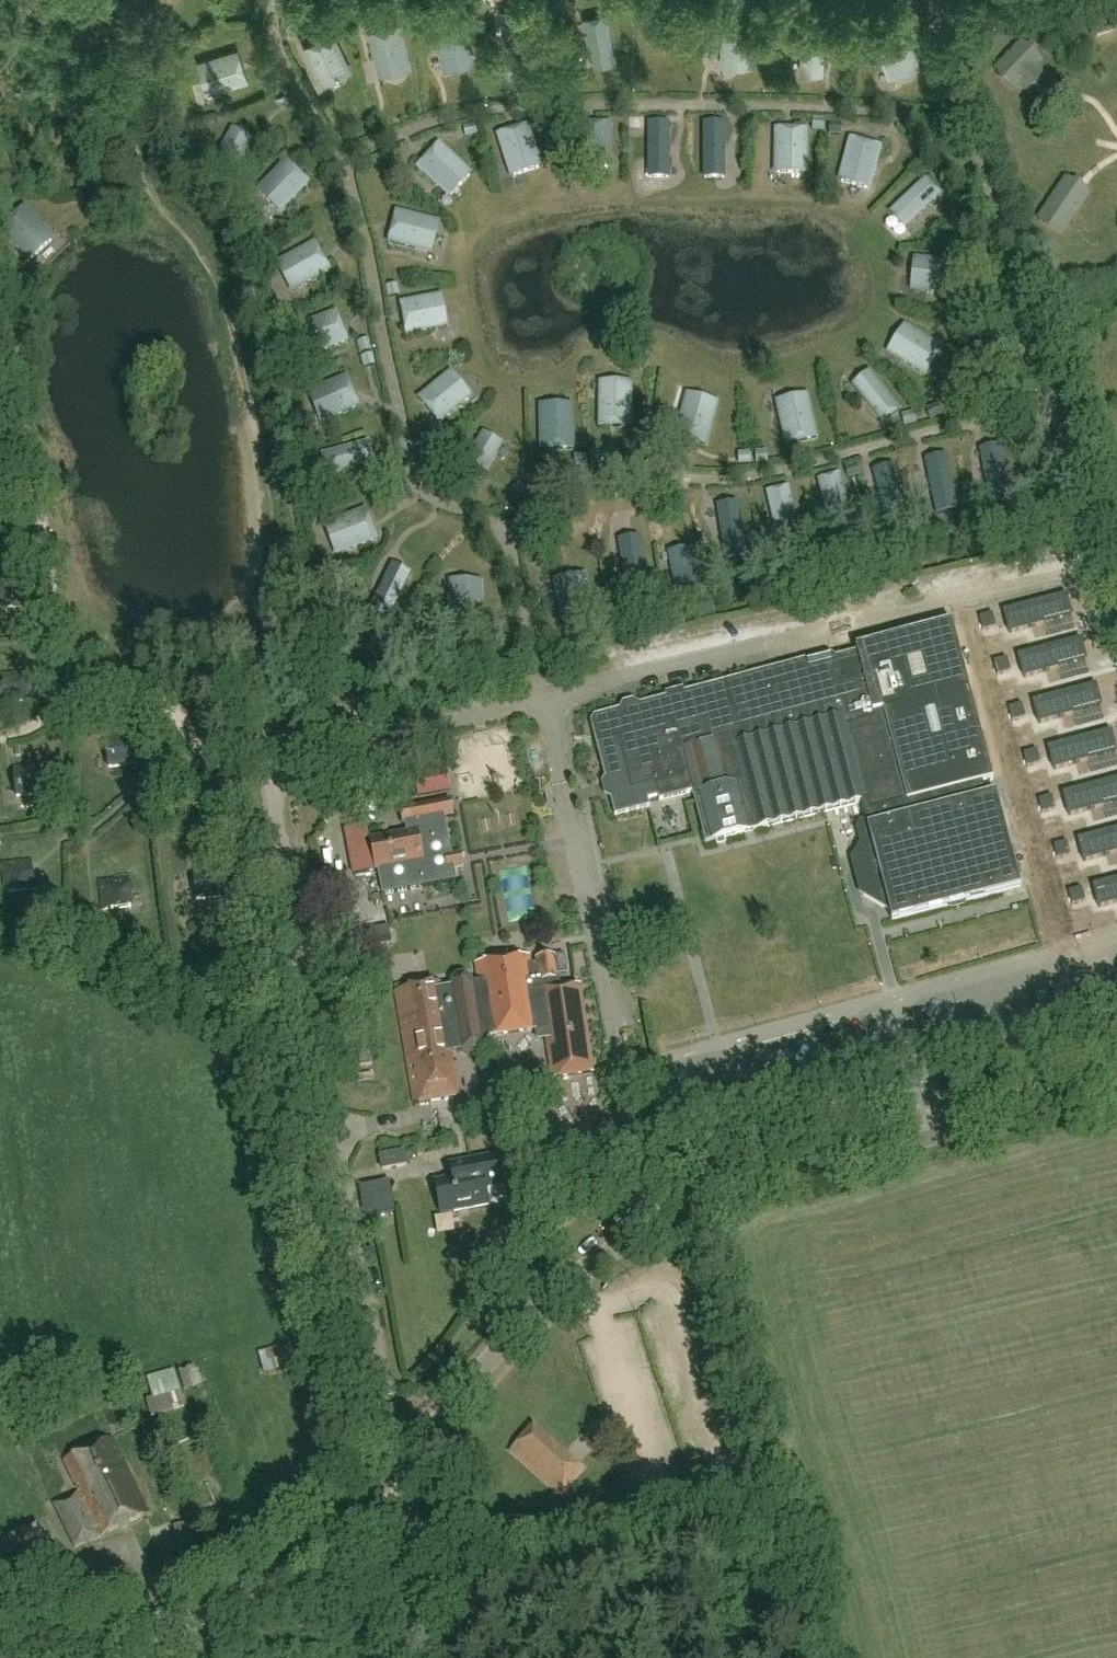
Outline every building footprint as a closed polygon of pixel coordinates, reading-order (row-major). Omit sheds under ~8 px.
[(419,0),(420,13),(432,11),(431,0),(420,0),(419,0)] [(554,10),(565,8),(564,0),(552,0),(554,10)] [(412,2),(400,4),(402,16),(414,14),(412,2)] [(521,6),(501,9),(507,50),(508,50),(510,63),(529,60),(527,47),(528,47),(521,6)] [(703,7),(702,18),(713,19),(715,8),(703,7)] [(857,10),(856,22),(868,23),(869,11),(857,10)] [(584,18),(590,50),(593,49),(596,65),(612,62),(608,41),(611,41),(605,13),(584,18)] [(299,15),(287,16),(287,29),(300,28),(300,22),(302,22),(302,16),(299,16),(299,15)] [(838,16),(837,28),(849,29),(850,17),(838,16)] [(466,17),(432,26),(443,70),(477,62),(466,17)] [(722,20),(722,49),(725,49),(725,64),(751,64),(751,49),(754,49),(754,20),(722,20)] [(401,23),(367,31),(378,76),(412,68),(401,23)] [(803,23),(802,56),(805,56),(804,72),(820,73),(821,52),(824,52),(825,24),(803,23)] [(905,24),(875,34),(884,61),(887,61),(891,75),(916,67),(912,52),(914,51),(905,24)] [(334,31),(302,46),(320,85),(352,71),(334,31)] [(211,60),(197,65),(205,90),(220,85),(220,88),(248,79),(238,49),(211,58),(211,60)] [(279,75),(268,80),(273,91),(285,86),(279,75)] [(287,91),(276,96),(281,108),(292,103),(287,91)] [(550,119),(537,120),(537,132),(550,131),(550,119)] [(571,120),(559,120),(559,132),(571,131),(571,120)] [(813,120),(812,132),(824,132),(825,120),(813,120)] [(475,124),(463,128),(466,139),(478,136),(475,124)] [(579,124),(579,153),(582,153),(582,168),(608,168),(608,153),(611,153),(611,124),(579,124)] [(649,124),(649,165),(650,165),(650,181),(669,181),(669,165),(670,165),(670,124),(649,124)] [(705,124),(705,165),(706,165),(706,181),(724,181),(724,165),(725,165),(725,124),(705,124)] [(830,124),(830,135),(841,135),(841,124),(830,124)] [(528,125),(498,135),(507,162),(510,162),(514,176),(539,168),(535,153),(537,153),(528,125)] [(220,160),(213,173),(227,181),(236,163),(239,164),(252,140),(233,129),(218,158),(220,160)] [(776,129),(776,158),(778,158),(778,173),(804,174),(805,159),(807,159),(808,130),(776,129)] [(846,167),(842,182),(867,189),(871,174),(874,175),(881,147),(851,139),(843,166),(846,167)] [(439,144),(418,168),(439,187),(441,185),(452,195),(470,176),(459,165),(461,163),(439,144)] [(287,160),(256,191),(281,215),(311,185),(287,160)] [(904,204),(893,214),(904,226),(919,212),(921,214),(941,194),(926,179),(902,202),(904,204)] [(0,227),(0,230),(29,264),(56,241),(25,205),(0,227)] [(342,205),(331,208),(335,221),(346,217),(342,205)] [(1106,208),(1107,228),(1116,227),(1116,208),(1106,208)] [(397,212),(389,242),(417,250),(418,247),(432,251),(439,225),(424,221),(425,219),(397,212)] [(348,223),(336,226),(340,238),(352,235),(348,223)] [(976,224),(968,235),(978,241),(986,230),(976,224)] [(292,259),(279,267),(292,290),(305,282),(306,285),(331,270),(316,243),(290,257),(292,259)] [(983,243),(980,254),(992,258),(995,246),(983,243)] [(915,261),(912,288),(927,289),(927,292),(956,294),(959,263),(930,260),(930,263),(915,261)] [(398,285),(386,287),(388,299),(400,297),(398,285)] [(427,298),(399,304),(405,335),(433,329),(432,327),(447,324),(442,298),(427,301),(427,298)] [(311,325),(297,331),(307,356),(321,350),(322,353),(349,342),(337,312),(310,323),(311,325)] [(904,328),(890,351),(903,359),(901,361),(926,376),(943,349),(918,334),(917,336),(904,328)] [(369,339),(357,343),(360,355),(372,351),(369,339)] [(373,355),(361,358),(364,370),(376,366),(373,355)] [(868,374),(856,384),(868,400),(866,402),(884,424),(901,410),(880,384),(878,386),(868,374)] [(439,382),(417,400),(437,425),(460,407),(458,405),(470,395),(453,375),(441,384),(439,382)] [(322,390),(308,396),(318,420),(332,415),(333,417),(360,407),(348,377),(321,388),(322,390)] [(600,398),(600,427),(631,427),(632,398),(629,398),(630,383),(603,383),(603,398),(600,398)] [(683,409),(676,437),(706,446),(714,418),(711,417),(716,403),(690,396),(686,410),(683,409)] [(805,396),(779,402),(783,416),(780,417),(786,445),(817,438),(811,410),(809,411),(805,396)] [(541,421),(542,450),(573,449),(573,420),(570,420),(570,405),(543,406),(544,421),(541,421)] [(913,412),(901,416),(905,428),(917,424),(913,412)] [(473,452),(459,476),(477,487),(494,459),(492,457),(500,444),(486,436),(475,453),(473,452)] [(339,454),(324,457),(328,473),(348,468),(349,471),(376,464),(371,443),(339,451),(339,454)] [(1000,447),(982,451),(984,464),(983,464),(991,505),(1011,501),(1003,460),(1002,460),(1000,447)] [(767,451),(755,452),(756,465),(768,464),(767,451)] [(603,453),(590,455),(592,467),(604,466),(603,453)] [(751,453),(738,454),(739,466),(752,465),(751,453)] [(586,455),(574,457),(576,469),(588,467),(586,455)] [(945,457),(927,460),(930,474),(929,474),(937,515),(957,511),(949,470),(948,470),(945,457)] [(857,465),(846,468),(850,478),(860,475),(857,465)] [(894,467),(876,470),(878,484),(877,484),(885,525),(905,521),(897,480),(896,480),(894,467)] [(400,474),(389,477),(392,488),(402,485),(400,474)] [(819,481),(827,512),(830,512),(834,527),(850,523),(844,503),(847,502),(840,475),(819,481)] [(768,493),(775,525),(778,524),(781,539),(797,536),(792,516),(795,515),(789,488),(768,493)] [(403,489),(392,494),(397,505),(408,500),(403,489)] [(737,504),(719,507),(721,520),(720,520),(727,561),(747,558),(740,517),(739,517),(737,504)] [(340,523),(326,528),(336,553),(350,547),(351,550),(378,540),(366,510),(339,520),(340,523)] [(639,538),(620,541),(623,555),(622,555),(628,596),(648,593),(642,552),(641,552),(639,538)] [(817,545),(807,547),(809,558),(820,556),(817,545)] [(672,552),(675,567),(673,568),(679,600),(700,596),(694,569),(692,569),(688,549),(672,552)] [(385,579),(368,614),(386,623),(405,586),(404,586),(410,574),(394,565),(387,578),(387,577),(385,579)] [(14,605),(11,576),(0,578),(0,607),(14,605)] [(584,576),(558,581),(560,596),(558,596),(563,624),(594,619),(589,590),(587,591),(584,576)] [(450,597),(449,625),(481,627),(482,598),(479,598),(480,583),(453,582),(453,597),(450,597)] [(1071,616),(1066,596),(1004,612),(1010,635),(1025,631),(1024,629),(1029,628),(1029,629),(1043,626),(1042,624),(1071,616)] [(712,604),(701,607),(704,620),(715,617),(712,604)] [(993,615),(980,618),(983,631),(996,628),(993,615)] [(829,654),(797,663),(594,716),(591,724),(616,816),(650,807),(648,799),(659,796),(661,801),(693,793),(706,844),(862,803),(867,823),(859,829),(863,844),(855,858),(869,866),(873,881),(865,895),(890,910),(893,921),(1022,887),(997,793),(986,796),(983,782),(994,780),(952,622),(856,648),(857,652),(835,658),(829,654)] [(612,629),(600,630),(602,643),(614,641),(612,629)] [(1054,669),(1083,661),(1077,640),(1016,657),(1021,679),(1036,675),(1036,673),(1040,672),(1041,674),(1054,670),(1054,669)] [(1005,660),(992,663),(995,676),(1008,672),(1005,660)] [(5,702),(33,699),(30,670),(1,673),(5,702)] [(1095,708),(1090,687),(1028,703),(1034,726),(1049,722),(1048,720),(1053,719),(1053,720),(1067,717),(1066,715),(1095,708)] [(1017,706),(1004,710),(1007,722),(1020,719),(1017,706)] [(1078,762),(1107,754),(1102,734),(1040,750),(1046,772),(1061,768),(1061,766),(1065,765),(1066,767),(1079,763),(1078,762)] [(106,765),(135,762),(132,735),(103,738),(106,765)] [(15,748),(16,757),(26,756),(25,747),(15,748)] [(157,759),(150,753),(144,760),(151,766),(157,759)] [(1029,753),(1016,756),(1020,769),(1032,766),(1029,753)] [(16,796),(44,792),(41,763),(12,767),(16,796)] [(481,764),(458,771),(461,783),(485,776),(481,764)] [(447,768),(414,774),(418,797),(451,791),(447,768)] [(399,770),(389,772),(392,786),(401,784),(399,770)] [(1116,801),(1116,791),(1114,780),(1052,797),(1058,819),(1073,815),(1073,813),(1077,812),(1078,814),(1091,810),(1091,808),(1116,801)] [(1041,799),(1029,803),(1032,815),(1045,812),(1041,799)] [(451,800),(401,810),(404,825),(406,825),(408,833),(371,840),(368,825),(346,829),(354,874),(379,870),(382,889),(457,874),(456,870),(464,869),(463,861),(461,853),(453,855),(452,849),(447,820),(455,818),(453,809),(451,800)] [(1065,843),(1071,865),(1086,861),(1085,860),(1090,858),(1090,860),(1103,857),(1103,855),(1116,851),(1116,829),(1065,843)] [(1054,846),(1041,849),(1044,862),(1057,859),(1054,846)] [(6,891),(33,888),(29,859),(3,862),(6,891)] [(194,898),(222,895),(218,866),(191,869),(194,898)] [(354,926),(344,874),(323,878),(333,930),(354,926)] [(102,909),(130,905),(126,876),(98,880),(102,909)] [(1077,890),(1083,912),(1098,908),(1097,906),(1102,905),(1102,907),(1116,903),(1115,902),(1116,901),(1116,879),(1077,890)] [(1066,893),(1053,896),(1057,909),(1069,905),(1066,893)] [(90,930),(84,925),(77,932),(84,937),(90,930)] [(258,938),(249,936),(247,945),(256,947),(258,938)] [(497,954),(498,961),(476,965),(479,981),(473,982),(472,980),(466,975),(457,977),(454,983),(441,985),(440,982),(398,989),(418,1105),(462,1098),(455,1053),(464,1052),(471,1057),(479,1056),(483,1049),(482,1041),(485,1036),(489,1035),(490,1038),(538,1030),(539,1041),(549,1039),(556,1078),(595,1071),(580,985),(561,988),(558,975),(567,973),(564,957),(555,958),(555,955),(535,959),(536,964),(529,965),(528,956),(507,959),(506,952),(497,954)] [(382,1172),(408,1167),(405,1151),(378,1156),(382,1172)] [(454,1182),(436,1185),(442,1216),(490,1207),(486,1191),(506,1187),(500,1158),(463,1165),(452,1168),(454,1182)] [(582,1263),(594,1249),(584,1241),(572,1255),(582,1263)] [(310,1338),(297,1342),(259,1353),(265,1373),(302,1362),(315,1358),(310,1338)] [(204,1385),(198,1365),(180,1371),(186,1390),(204,1385)] [(148,1379),(154,1397),(147,1399),(152,1416),(186,1407),(181,1392),(175,1371),(148,1379)] [(116,1395),(106,1398),(109,1406),(124,1401),(121,1392),(116,1394),(116,1395)] [(78,1492),(54,1504),(75,1549),(149,1514),(112,1436),(63,1460),(78,1492)] [(577,1464),(554,1491),(561,1497),(584,1470),(577,1464)] [(8,1539),(28,1578),(58,1565),(39,1525),(8,1539)] [(3,1547),(0,1547),(0,1570),(8,1568),(3,1547)]
